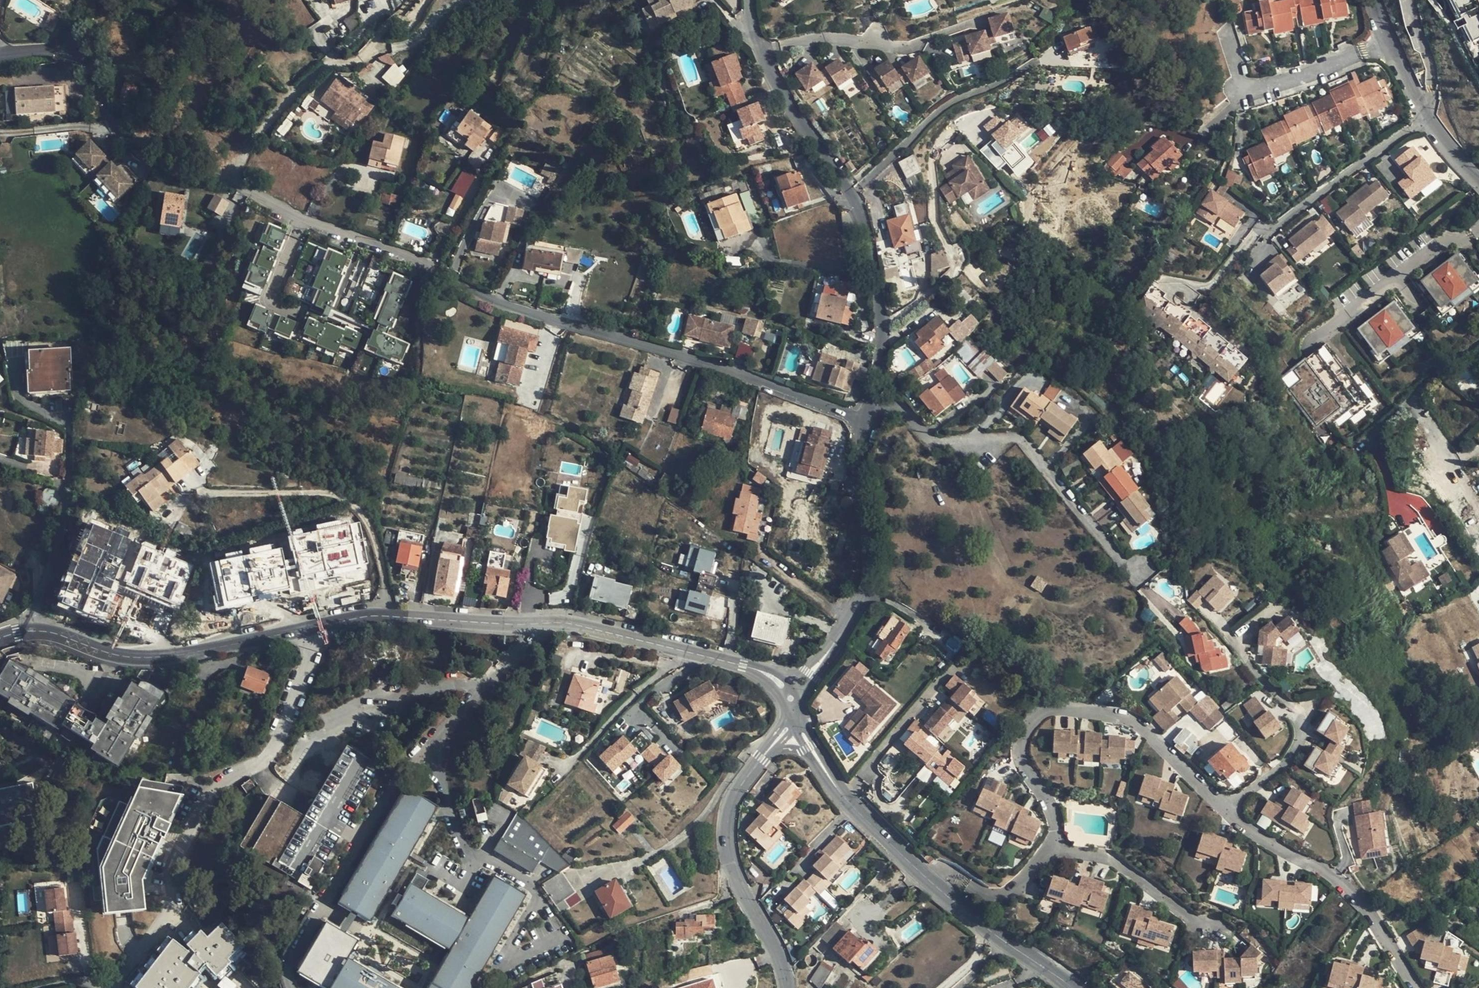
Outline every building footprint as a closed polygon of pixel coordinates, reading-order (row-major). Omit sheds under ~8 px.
[(676,14),(694,3),(693,0),(659,0),(650,5),(651,7),(643,12),(653,30),(669,21),(668,18),(676,14)] [(1233,13),(1242,11),(1239,0),(1229,0),(1233,13)] [(1268,4),(1273,30),(1294,26),(1292,16),(1290,9),(1295,8),(1294,6),(1293,0),(1287,0),(1268,4)] [(1294,6),(1299,5),(1301,12),(1303,22),(1323,19),(1319,0),(1293,0),(1294,6)] [(1323,19),(1323,21),(1332,20),(1332,15),(1347,12),(1345,0),(1319,0),(1323,19)] [(1473,41),(1478,38),(1478,0),(1451,0),(1473,41)] [(1264,32),(1273,30),(1268,4),(1268,2),(1259,3),(1259,4),(1254,5),(1255,12),(1244,14),(1248,30),(1263,27),(1264,32)] [(1015,30),(1009,11),(996,15),(997,19),(991,20),(993,27),(996,36),(1015,30)] [(354,14),(332,30),(339,40),(362,24),(354,14)] [(57,18),(50,15),(45,28),(52,31),(57,18)] [(1324,23),(1323,21),(1323,19),(1303,22),(1303,27),(1324,23)] [(1295,31),(1294,26),(1273,30),(1274,35),(1295,31)] [(993,27),(986,29),(990,42),(997,40),(996,36),(993,27)] [(1079,46),(1093,41),(1097,40),(1093,27),(1064,38),(1069,53),(1080,49),(1079,46)] [(1264,32),(1263,27),(1248,30),(1249,35),(1264,32)] [(986,29),(973,33),(974,36),(968,38),(971,48),(973,54),(992,48),(990,42),(986,29)] [(968,38),(955,42),(961,61),(970,58),(968,49),(971,48),(968,38)] [(712,47),(716,60),(731,55),(726,42),(712,47)] [(1122,64),(1120,56),(1119,51),(1105,54),(1109,66),(1122,64)] [(736,65),(740,63),(736,53),(731,55),(716,60),(711,62),(723,95),(727,93),(732,105),(745,100),(738,81),(741,79),(738,71),(736,65)] [(920,56),(909,64),(911,66),(906,70),(904,67),(898,71),(902,78),(905,83),(912,79),(915,83),(931,72),(920,56)] [(859,74),(851,62),(845,66),(841,60),(827,69),(835,81),(839,87),(859,74)] [(898,71),(890,60),(877,69),(875,66),(868,71),(876,83),(883,78),(889,87),(902,78),(898,71)] [(407,71),(395,61),(381,77),(393,87),(407,71)] [(716,97),(723,95),(711,62),(708,63),(714,81),(711,82),(716,97)] [(835,81),(827,69),(820,74),(816,67),(811,71),(809,68),(798,75),(808,91),(825,80),(828,85),(835,81)] [(1350,74),(1356,86),(1360,85),(1355,72),(1350,74)] [(352,86),(335,74),(318,97),(351,121),(353,118),(357,112),(362,115),(372,103),(363,96),(361,99),(349,90),(352,86)] [(127,75),(120,98),(129,101),(130,98),(135,99),(139,89),(133,87),(136,78),(127,75)] [(1376,78),(1360,85),(1356,86),(1358,91),(1365,106),(1366,110),(1386,102),(1390,100),(1382,81),(1377,82),(1376,78)] [(1340,117),(1360,108),(1365,106),(1358,91),(1354,93),(1352,88),(1350,84),(1330,93),(1331,96),(1340,117)] [(67,86),(16,89),(17,115),(68,112),(67,86)] [(7,114),(15,113),(13,89),(6,89),(7,114)] [(1331,96),(1312,104),(1314,109),(1310,111),(1318,129),(1323,127),(1341,119),(1340,117),(1331,96)] [(128,106),(129,101),(120,98),(118,104),(128,106)] [(763,139),(761,133),(756,134),(753,124),(757,122),(764,120),(757,102),(749,105),(747,99),(745,100),(732,105),(733,110),(737,109),(743,127),(739,128),(743,139),(747,138),(749,144),(763,139)] [(1388,107),(1386,102),(1366,110),(1368,115),(1370,114),(1388,107)] [(91,114),(92,120),(103,118),(100,106),(95,107),(96,113),(91,114)] [(1362,118),(1366,116),(1368,115),(1366,110),(1365,106),(1360,108),(1362,113),(1361,114),(1362,118)] [(1287,125),(1294,140),(1313,131),(1318,129),(1310,111),(1306,112),(1304,108),(1283,117),(1285,120),(1287,125)] [(1342,122),(1351,118),(1361,114),(1362,113),(1360,108),(1340,117),(1341,119),(1342,122)] [(479,126),(483,121),(469,111),(460,124),(456,121),(446,135),(463,147),(464,146),(473,152),(487,132),(479,126)] [(362,115),(357,112),(353,118),(358,122),(362,115)] [(994,115),(982,125),(991,134),(1002,124),(994,115)] [(1002,124),(991,134),(996,139),(990,145),(1001,156),(1007,150),(1003,146),(1011,139),(1026,125),(1017,115),(1009,122),(1006,120),(1002,124)] [(1325,132),(1343,124),(1342,122),(1341,119),(1323,127),(1325,132)] [(1272,154),(1291,146),(1296,144),(1294,140),(1287,125),(1283,126),(1281,122),(1261,131),(1266,142),(1272,154)] [(504,131),(499,127),(490,139),(496,143),(504,131)] [(1315,137),(1313,131),(1294,140),(1296,144),(1296,145),(1315,137)] [(381,149),(371,146),(368,159),(397,167),(403,140),(384,135),(382,144),(381,149)] [(1155,169),(1159,173),(1166,167),(1173,160),(1175,162),(1176,161),(1181,156),(1163,138),(1152,147),(1155,150),(1145,158),(1155,169)] [(1011,139),(1003,146),(1007,150),(1015,142),(1011,139)] [(104,156),(90,141),(76,154),(91,169),(89,170),(96,176),(97,175),(109,163),(103,157),(104,156)] [(1252,177),(1257,175),(1277,166),(1274,159),(1272,154),(1266,142),(1247,151),(1249,155),(1244,158),(1252,177)] [(1293,151),(1291,146),(1272,154),(1274,159),(1293,151)] [(1411,147),(1395,160),(1407,177),(1397,184),(1408,200),(1419,192),(1435,179),(1411,147)] [(1123,178),(1132,168),(1124,160),(1126,157),(1117,149),(1105,161),(1123,178)] [(91,169),(76,154),(72,158),(86,173),(89,170),(91,169)] [(899,163),(908,180),(914,177),(922,173),(913,156),(899,163)] [(1147,175),(1155,169),(1145,158),(1137,165),(1147,175)] [(396,172),(397,167),(368,159),(367,165),(396,172)] [(561,165),(548,159),(541,173),(549,177),(546,182),(551,184),(561,165)] [(967,159),(953,169),(956,173),(957,175),(947,182),(950,186),(941,192),(950,206),(970,193),(984,184),(967,159)] [(1179,164),(1176,161),(1175,162),(1173,160),(1166,167),(1171,172),(1179,164)] [(131,184),(111,162),(109,163),(97,175),(117,197),(131,184)] [(1107,165),(1101,171),(1109,174),(1113,170),(1107,165)] [(1279,171),(1277,166),(1257,175),(1259,179),(1279,171)] [(1228,168),(1224,180),(1231,186),(1236,172),(1228,168)] [(1151,180),(1159,173),(1155,169),(1147,175),(1151,180)] [(461,170),(451,191),(455,193),(448,209),(457,213),(474,176),(461,170)] [(956,173),(946,179),(947,182),(957,175),(956,173)] [(797,206),(802,204),(809,202),(803,183),(800,184),(796,174),(777,180),(788,210),(797,206)] [(113,201),(117,197),(97,175),(96,176),(92,180),(113,201)] [(922,193),(914,177),(908,180),(915,196),(922,193)] [(1224,180),(1222,179),(1198,210),(1213,222),(1218,215),(1235,228),(1246,215),(1226,199),(1234,188),(1231,186),(1224,180)] [(1435,179),(1419,192),(1423,198),(1440,185),(1435,179)] [(1348,205),(1336,214),(1349,231),(1365,218),(1363,215),(1387,196),(1377,182),(1368,189),(1366,186),(1350,198),(1352,202),(1348,205)] [(984,184),(970,193),(975,202),(989,192),(984,184)] [(185,197),(164,194),(160,224),(181,227),(185,197)] [(381,202),(397,206),(399,197),(390,194),(389,196),(383,195),(381,202)] [(729,195),(699,208),(715,244),(747,230),(740,212),(737,212),(729,195)] [(1328,197),(1320,201),(1327,213),(1334,209),(1328,197)] [(228,202),(217,198),(211,209),(222,214),(228,202)] [(524,210),(509,207),(505,222),(520,225),(524,210)] [(909,208),(895,212),(897,220),(888,223),(895,249),(904,246),(909,262),(922,258),(918,242),(921,242),(918,231),(915,231),(909,208)] [(321,238),(253,210),(247,225),(258,230),(242,271),(311,301),(328,264),(314,257),(321,238)] [(475,251),(498,256),(505,225),(497,223),(496,225),(484,222),(479,240),(477,240),(475,251)] [(1313,223),(1289,242),(1293,248),(1288,252),(1297,264),(1326,240),(1313,223)] [(579,264),(584,250),(554,245),(535,241),(533,250),(526,249),(522,270),(531,271),(534,259),(550,262),(548,274),(559,276),(563,252),(567,252),(566,261),(579,264)] [(942,252),(930,255),(931,272),(950,268),(942,252)] [(750,253),(742,256),(746,264),(753,262),(750,253)] [(1457,254),(1419,279),(1441,311),(1472,290),(1461,275),(1468,270),(1457,254)] [(204,266),(213,271),(220,260),(211,255),(206,263),(204,266)] [(181,266),(198,276),(204,266),(206,263),(197,257),(194,262),(186,257),(181,266)] [(531,271),(548,274),(550,262),(534,259),(531,271)] [(1267,269),(1268,270),(1270,273),(1265,277),(1263,279),(1276,296),(1296,280),(1279,259),(1267,269)] [(207,281),(213,271),(204,266),(198,276),(207,281)] [(372,319),(391,328),(413,280),(394,272),(372,319)] [(962,307),(980,291),(973,282),(965,275),(958,284),(963,289),(954,298),(962,307)] [(1248,297),(1255,287),(1243,278),(1235,288),(1248,297)] [(838,283),(836,290),(848,292),(849,285),(838,283)] [(963,289),(958,284),(948,293),(954,298),(963,289)] [(554,295),(566,298),(570,288),(557,285),(554,295)] [(841,324),(844,308),(848,292),(836,290),(817,285),(810,317),(841,324)] [(1166,301),(1160,297),(1162,294),(1148,285),(1132,309),(1147,319),(1148,323),(1152,322),(1166,301)] [(1175,302),(1173,305),(1166,301),(1152,322),(1153,327),(1158,326),(1169,333),(1184,318),(1187,315),(1188,311),(1175,302)] [(1357,326),(1378,359),(1406,340),(1402,335),(1413,328),(1395,301),(1357,326)] [(290,339),(297,320),(254,304),(247,324),(290,339)] [(853,310),(844,308),(841,324),(849,326),(853,310)] [(310,314),(300,338),(337,352),(340,345),(355,351),(362,335),(310,314)] [(710,320),(690,315),(685,333),(696,335),(706,338),(705,340),(729,345),(733,327),(718,323),(718,324),(710,322),(710,320)] [(1207,329),(1195,317),(1193,320),(1187,315),(1184,318),(1169,333),(1170,338),(1174,338),(1187,350),(1204,331),(1207,329)] [(936,318),(916,334),(920,339),(915,343),(929,360),(953,339),(959,345),(979,325),(972,317),(962,325),(960,323),(948,333),(936,318)] [(758,322),(757,322),(746,319),(742,333),(755,336),(756,332),(758,324),(758,322)] [(375,323),(366,351),(402,363),(409,342),(384,334),(387,326),(375,323)] [(525,334),(499,327),(495,343),(503,345),(496,372),(507,375),(505,382),(517,385),(526,351),(528,342),(523,340),(525,334)] [(1224,345),(1212,334),(1210,337),(1204,331),(1187,350),(1187,354),(1192,354),(1204,366),(1222,348),(1224,345)] [(537,337),(525,334),(523,340),(528,342),(526,351),(533,353),(537,337)] [(984,354),(969,339),(966,342),(981,357),(984,354)] [(981,357),(966,342),(956,354),(969,368),(981,357)] [(738,343),(736,356),(750,358),(751,345),(738,343)] [(1324,345),(1317,350),(1327,363),(1333,358),(1324,345)] [(1242,362),(1230,350),(1227,353),(1222,348),(1204,366),(1204,371),(1209,371),(1221,383),(1242,362)] [(68,350),(29,353),(30,371),(27,371),(29,392),(68,390),(68,372),(70,372),(68,350)] [(822,352),(819,360),(845,369),(846,365),(836,362),(837,357),(822,352)] [(981,357),(969,368),(978,377),(987,368),(992,363),(984,354),(981,357)] [(927,359),(909,372),(915,380),(933,367),(927,359)] [(818,381),(842,390),(844,387),(851,389),(854,380),(856,380),(861,365),(848,361),(846,365),(845,369),(819,360),(814,377),(819,378),(818,381)] [(1006,376),(992,363),(987,368),(1000,381),(1006,376)] [(627,406),(631,407),(645,412),(658,373),(641,367),(639,374),(634,373),(629,388),(633,389),(627,406)] [(934,376),(940,384),(949,376),(943,369),(934,376)] [(507,375),(496,372),(494,379),(505,382),(507,375)] [(949,376),(940,384),(929,392),(928,391),(919,397),(935,417),(952,403),(954,405),(965,397),(949,376)] [(1041,419),(1051,405),(1041,398),(1039,400),(1024,389),(1011,406),(1018,411),(1020,409),(1038,423),(1041,419)] [(741,395),(738,404),(748,408),(751,398),(741,395)] [(567,398),(560,397),(556,411),(564,413),(567,398)] [(748,408),(738,404),(736,404),(734,410),(732,415),(720,411),(714,410),(715,406),(709,404),(708,409),(705,419),(702,430),(730,438),(737,416),(745,419),(748,408)] [(1041,419),(1052,427),(1065,437),(1065,438),(1078,421),(1071,415),(1069,417),(1051,405),(1041,419)] [(721,406),(720,411),(732,415),(734,410),(721,406)] [(643,419),(645,412),(631,407),(629,414),(643,419)] [(1035,427),(1038,423),(1020,409),(1018,411),(1016,414),(1035,427)] [(1038,423),(1049,431),(1052,427),(1041,419),(1038,423)] [(797,472),(809,475),(821,479),(831,440),(829,439),(831,431),(815,427),(813,435),(810,434),(808,442),(806,442),(797,472)] [(1052,427),(1049,431),(1047,433),(1061,443),(1065,437),(1052,427)] [(53,432),(37,431),(35,457),(51,458),(51,452),(61,453),(62,440),(52,439),(53,432)] [(184,467),(195,460),(189,450),(187,452),(177,440),(168,447),(173,453),(160,464),(174,483),(188,472),(184,467)] [(1104,440),(1100,443),(1106,451),(1110,447),(1104,440)] [(1120,466),(1122,464),(1111,451),(1108,453),(1106,451),(1100,443),(1083,456),(1089,463),(1086,466),(1092,473),(1097,469),(1102,465),(1109,475),(1120,466)] [(1120,444),(1111,451),(1122,464),(1130,458),(1120,444)] [(168,447),(155,457),(160,464),(173,453),(168,447)] [(622,463),(637,473),(640,468),(636,465),(638,460),(629,454),(622,463)] [(1080,459),(1086,466),(1089,463),(1083,456),(1080,459)] [(132,474),(135,479),(142,473),(144,476),(160,464),(155,457),(132,474)] [(199,464),(195,460),(184,467),(188,472),(199,464)] [(174,483),(160,464),(144,476),(142,473),(135,479),(125,486),(132,496),(139,491),(144,498),(143,498),(152,510),(163,502),(156,492),(160,489),(162,492),(174,483)] [(1097,469),(1104,479),(1109,475),(1102,465),(1097,469)] [(1109,475),(1104,479),(1117,495),(1115,498),(1120,504),(1123,502),(1137,491),(1139,490),(1120,466),(1109,475)] [(640,468),(637,473),(649,481),(652,475),(641,468),(640,468)] [(440,484),(396,474),(394,483),(427,490),(427,487),(439,489),(440,484)] [(819,485),(821,479),(809,475),(807,482),(819,485)] [(671,479),(665,476),(661,482),(668,486),(671,479)] [(1104,479),(1102,481),(1115,498),(1117,495),(1104,479)] [(1115,498),(1102,481),(1098,484),(1117,507),(1116,508),(1124,518),(1122,521),(1133,534),(1139,529),(1129,516),(1120,504),(1115,498)] [(549,516),(546,536),(551,536),(550,540),(565,543),(564,548),(575,549),(577,532),(575,532),(578,510),(576,509),(573,509),(574,497),(578,498),(583,499),(585,486),(558,482),(555,507),(556,507),(555,517),(549,516)] [(754,518),(755,510),(760,488),(744,484),(742,491),(738,490),(733,512),(737,513),(733,530),(749,534),(750,531),(756,533),(759,519),(754,518)] [(137,502),(143,498),(144,498),(139,491),(132,496),(137,502)] [(1150,508),(1137,491),(1123,502),(1132,513),(1129,516),(1139,529),(1150,520),(1144,512),(1150,508)] [(1120,504),(1129,516),(1132,513),(1123,502),(1120,504)] [(91,511),(85,509),(83,517),(89,519),(91,511)] [(763,512),(755,510),(754,518),(759,519),(761,519),(763,512)] [(102,513),(96,511),(94,517),(101,519),(102,513)] [(804,522),(789,518),(787,525),(802,529),(804,522)] [(207,564),(220,611),(299,589),(296,579),(315,574),(330,586),(326,571),(360,562),(349,523),(340,525),(335,521),(326,523),(321,529),(310,532),(310,535),(305,542),(303,535),(298,537),(300,545),(303,548),(300,552),(297,552),(289,562),(284,558),(281,547),(273,549),(268,544),(249,549),(249,552),(207,564)] [(174,529),(191,536),(194,528),(180,522),(174,529)] [(1464,527),(1472,541),(1478,537),(1478,534),(1471,523),(1464,527)] [(193,553),(111,528),(110,533),(84,525),(72,563),(80,566),(70,600),(157,627),(162,609),(93,588),(103,554),(168,574),(166,582),(183,587),(193,553)] [(199,531),(194,528),(191,536),(196,539),(199,531)] [(416,576),(424,535),(399,530),(397,541),(401,542),(400,545),(396,562),(403,563),(400,573),(416,576)] [(758,533),(756,533),(750,531),(749,534),(748,539),(756,541),(758,533)] [(1404,531),(1400,533),(1412,553),(1416,550),(1404,531)] [(395,534),(386,533),(384,542),(393,543),(395,534)] [(1400,533),(1388,540),(1392,545),(1384,550),(1391,564),(1407,589),(1426,577),(1417,562),(1411,565),(1405,557),(1412,553),(1400,533)] [(448,590),(454,591),(456,580),(458,579),(459,568),(458,567),(461,554),(464,554),(464,552),(466,546),(446,543),(443,549),(441,552),(435,592),(447,594),(448,590)] [(702,574),(699,583),(714,587),(717,577),(710,575),(716,554),(701,550),(702,547),(692,545),(686,566),(695,569),(694,572),(702,574)] [(614,555),(595,547),(591,555),(610,563),(614,555)] [(490,551),(488,563),(487,567),(509,571),(510,567),(512,556),(490,551)] [(1421,559),(1417,562),(1426,577),(1431,574),(1421,559)] [(746,569),(758,575),(760,570),(753,567),(753,565),(748,563),(746,569)] [(504,597),(509,571),(487,567),(482,592),(485,592),(485,593),(504,597)] [(0,568),(0,603),(1,603),(15,575),(0,568)] [(1453,579),(1448,571),(1439,576),(1444,584),(1453,579)] [(758,575),(755,582),(762,585),(764,579),(758,575)] [(1196,589),(1186,600),(1196,610),(1206,601),(1219,614),(1236,597),(1215,576),(1199,592),(1196,589)] [(614,581),(597,577),(594,587),(596,588),(594,597),(606,600),(606,602),(624,607),(629,587),(614,583),(614,581)] [(1039,577),(1032,588),(1041,593),(1048,583),(1039,577)] [(714,587),(699,583),(696,593),(690,591),(687,602),(685,609),(703,614),(708,597),(711,598),(714,587)] [(676,607),(685,609),(687,602),(678,600),(676,607)] [(1412,603),(1402,610),(1408,618),(1418,611),(1412,603)] [(786,620),(760,614),(754,635),(780,642),(786,620)] [(885,642),(876,654),(884,659),(890,651),(892,648),(896,650),(909,630),(893,618),(879,638),(885,642)] [(1192,638),(1190,638),(1195,656),(1199,655),(1200,663),(1202,669),(1205,673),(1228,668),(1225,656),(1221,657),(1219,649),(1214,650),(1212,642),(1207,643),(1205,635),(1202,635),(1187,618),(1180,624),(1192,638)] [(1260,633),(1258,647),(1261,647),(1264,651),(1264,654),(1263,665),(1279,667),(1281,649),(1279,649),(1280,644),(1283,641),(1284,643),(1299,632),(1288,619),(1274,629),(1271,625),(1260,633)] [(125,624),(115,621),(112,629),(122,633),(125,624)] [(145,631),(132,627),(129,634),(143,638),(145,631)] [(1188,657),(1195,656),(1190,638),(1186,639),(1187,647),(1186,648),(1188,657)] [(1288,650),(1281,649),(1279,667),(1286,668),(1288,650)] [(882,663),(884,659),(876,654),(874,657),(882,663)] [(1161,654),(1154,658),(1163,672),(1170,667),(1161,654)] [(491,664),(475,656),(471,666),(483,672),(491,664)] [(9,660),(9,661),(27,672),(29,668),(9,660)] [(9,661),(2,673),(6,675),(2,682),(0,680),(0,695),(10,701),(8,703),(28,714),(29,713),(58,731),(73,706),(76,702),(69,696),(56,685),(34,671),(29,668),(27,672),(9,661)] [(249,668),(243,685),(266,694),(272,677),(249,668)] [(864,678),(852,668),(836,687),(847,697),(852,692),(863,679),(864,678)] [(598,684),(574,676),(565,704),(566,704),(575,707),(593,712),(596,705),(592,703),(598,684)] [(972,692),(954,677),(946,687),(954,694),(956,695),(951,701),(961,710),(966,714),(968,712),(974,704),(976,702),(972,699),(969,696),(972,692)] [(1153,698),(1163,709),(1167,714),(1171,710),(1178,703),(1187,712),(1197,702),(1189,693),(1190,692),(1175,677),(1166,685),(1168,687),(1163,692),(1161,690),(1153,698)] [(873,688),(863,679),(852,692),(862,700),(873,688)] [(706,681),(670,702),(677,714),(688,707),(691,712),(715,697),(732,702),(736,688),(713,682),(708,685),(706,681)] [(148,718),(159,700),(148,693),(146,698),(139,694),(142,689),(131,683),(120,701),(118,700),(106,719),(108,720),(92,746),(98,749),(96,753),(113,764),(115,760),(121,763),(137,737),(139,738),(150,719),(148,718)] [(889,700),(874,687),(873,688),(862,700),(861,701),(871,710),(866,716),(860,711),(852,721),(858,727),(852,735),(863,744),(878,727),(877,726),(883,719),(884,720),(895,707),(888,701),(889,700)] [(561,697),(550,693),(546,705),(557,709),(561,697)] [(1215,708),(1205,697),(1190,710),(1201,721),(1215,708)] [(1149,701),(1160,713),(1163,709),(1153,698),(1149,701)] [(1229,699),(1221,706),(1224,711),(1234,703),(1229,699)] [(951,701),(949,700),(924,728),(931,734),(936,739),(947,726),(945,725),(951,718),(952,719),(961,710),(951,701)] [(1263,737),(1279,725),(1269,712),(1267,713),(1259,702),(1247,711),(1255,722),(1252,724),(1263,737)] [(573,715),(575,707),(566,704),(563,711),(573,715)] [(980,709),(974,704),(968,712),(974,717),(980,709)] [(105,725),(73,706),(56,734),(88,753),(105,725)] [(688,707),(677,714),(681,721),(691,712),(688,707)] [(1215,733),(1227,721),(1223,717),(1215,708),(1201,721),(1215,733)] [(1163,709),(1160,713),(1154,718),(1167,732),(1180,720),(1171,710),(1167,714),(1163,709)] [(1316,730),(1334,742),(1337,744),(1344,734),(1346,731),(1336,725),(1333,722),(1335,718),(1327,713),(1316,730)] [(952,719),(951,718),(945,725),(947,726),(949,728),(954,721),(952,719)] [(924,728),(916,721),(908,731),(913,735),(919,741),(912,749),(922,757),(920,759),(919,760),(926,766),(937,754),(938,753),(925,741),(931,734),(924,728)] [(1283,730),(1279,725),(1263,737),(1264,739),(1270,735),(1273,738),(1283,730)] [(1175,738),(1173,740),(1181,746),(1184,743),(1189,747),(1196,738),(1185,729),(1177,739),(1175,738)] [(1069,758),(1077,758),(1079,731),(1071,730),(1071,733),(1066,733),(1060,733),(1054,732),(1053,752),(1059,753),(1069,753),(1069,758)] [(1103,735),(1096,735),(1091,734),(1085,734),(1085,731),(1079,731),(1077,758),(1084,759),(1084,754),(1095,755),(1102,755),(1103,736),(1103,735)] [(624,738),(600,758),(613,772),(637,751),(641,755),(642,755),(656,769),(654,772),(664,782),(670,777),(679,768),(680,767),(670,757),(662,764),(659,761),(664,756),(642,733),(630,744),(624,738)] [(1351,738),(1344,734),(1337,744),(1343,748),(1351,738)] [(919,741),(913,735),(904,745),(920,759),(922,757),(912,749),(919,741)] [(1101,763),(1108,764),(1109,758),(1120,758),(1125,758),(1126,739),(1120,739),(1111,739),(1111,736),(1103,736),(1102,755),(1101,763)] [(1334,742),(1326,754),(1335,760),(1343,748),(1337,744),(1334,742)] [(1247,765),(1245,763),(1240,758),(1230,745),(1209,763),(1220,776),(1222,774),(1226,779),(1236,771),(1239,774),(1241,774),(1243,774),(1245,773),(1246,771),(1247,768),(1247,765)] [(272,796),(241,846),(307,887),(381,768),(347,746),(303,816),(272,796)] [(532,746),(525,759),(533,764),(536,766),(545,751),(532,746)] [(1335,760),(1326,754),(1316,748),(1304,766),(1312,771),(1315,767),(1319,770),(1328,775),(1329,774),(1334,776),(1342,764),(1335,760)] [(942,759),(937,754),(926,766),(950,786),(957,777),(957,778),(964,768),(953,760),(945,754),(942,759)] [(529,797),(541,777),(530,770),(533,764),(525,759),(509,784),(529,797)] [(536,766),(533,764),(530,770),(541,777),(545,771),(536,766)] [(679,768),(670,777),(673,781),(682,772),(679,768)] [(987,777),(982,789),(987,791),(993,779),(987,777)] [(1154,801),(1152,807),(1152,808),(1158,810),(1167,785),(1156,781),(1148,778),(1144,777),(1139,795),(1142,797),(1154,801)] [(138,787),(180,794),(183,788),(183,786),(181,785),(143,779),(142,779),(138,787)] [(257,787),(250,779),(241,785),(248,794),(257,787)] [(1005,785),(993,779),(987,791),(982,789),(975,804),(993,812),(999,800),(1000,797),(1005,785)] [(784,814),(790,808),(787,805),(794,799),(792,796),(797,791),(788,782),(764,806),(776,817),(781,812),(784,814)] [(1165,813),(1177,816),(1182,818),(1188,800),(1181,798),(1172,795),(1173,791),(1174,787),(1167,785),(1158,810),(1165,813)] [(165,828),(167,829),(170,823),(168,822),(180,794),(138,787),(138,786),(101,866),(106,912),(145,908),(142,885),(141,879),(163,832),(158,830),(160,826),(165,828)] [(20,827),(19,822),(39,818),(32,787),(0,794),(0,832),(20,827)] [(406,788),(338,903),(351,911),(357,914),(370,922),(437,808),(406,788)] [(1285,802),(1280,799),(1279,798),(1275,804),(1269,801),(1261,813),(1279,825),(1282,821),(1291,827),(1298,832),(1305,822),(1308,817),(1304,815),(1301,812),(1307,803),(1309,799),(1293,788),(1290,793),(1285,802)] [(802,796),(797,791),(792,796),(794,799),(797,801),(802,796)] [(1287,791),(1280,799),(1285,802),(1290,793),(1287,791)] [(180,794),(168,822),(170,823),(183,794),(180,794)] [(1015,804),(1000,797),(999,800),(1014,807),(1015,805),(1015,804)] [(1140,802),(1152,807),(1154,801),(1142,797),(1140,802)] [(487,819),(482,798),(472,800),(478,822),(487,819)] [(1366,798),(1354,804),(1355,816),(1368,814),(1366,798)] [(797,801),(794,799),(787,805),(790,808),(797,801)] [(993,812),(991,817),(997,820),(1006,824),(1004,829),(1010,832),(1021,808),(1015,805),(1014,807),(999,800),(993,812)] [(1311,805),(1307,803),(1301,812),(1304,815),(1311,805)] [(990,818),(991,817),(993,812),(975,804),(972,810),(990,818)] [(769,839),(772,842),(781,833),(776,829),(782,823),(776,817),(764,806),(758,812),(762,817),(747,832),(762,847),(769,839)] [(1018,835),(1031,842),(1033,843),(1041,825),(1026,818),(1029,811),(1021,808),(1010,832),(1018,835)] [(625,809),(617,816),(620,820),(614,825),(621,832),(634,820),(625,809)] [(1361,851),(1384,847),(1382,830),(1384,830),(1382,812),(1368,814),(1355,816),(1357,827),(1360,828),(1362,838),(1359,838),(1361,851)] [(1385,812),(1382,812),(1384,830),(1382,830),(1384,847),(1390,847),(1385,812)] [(540,862),(559,873),(571,866),(569,864),(562,856),(525,819),(520,815),(518,813),(495,851),(533,873),(540,862)] [(1175,821),(1177,816),(1165,813),(1164,817),(1175,821)] [(995,825),(1004,829),(1006,824),(997,820),(995,825)] [(1289,831),(1291,827),(1282,821),(1279,825),(1289,831)] [(1310,825),(1305,822),(1298,832),(1303,835),(1310,825)] [(788,829),(782,823),(776,829),(781,833),(782,835),(788,829)] [(1002,845),(1005,835),(991,831),(988,841),(1002,845)] [(165,834),(163,832),(141,879),(142,885),(165,834)] [(1029,847),(1031,842),(1018,835),(1015,840),(1029,847)] [(1210,864),(1218,867),(1226,842),(1203,835),(1197,852),(1212,857),(1212,860),(1210,864)] [(828,880),(840,868),(838,865),(844,858),(852,849),(838,836),(823,851),(826,853),(821,859),(814,865),(818,870),(828,880)] [(774,844),(772,842),(769,839),(762,847),(767,852),(774,844)] [(1218,867),(1235,872),(1240,874),(1246,856),(1231,851),(1233,845),(1226,842),(1218,867)] [(926,858),(933,851),(925,843),(918,851),(926,858)] [(1385,855),(1384,847),(1361,851),(1362,858),(1385,855)] [(570,848),(562,856),(569,864),(577,856),(570,848)] [(816,854),(821,859),(826,853),(823,851),(821,849),(816,854)] [(938,855),(933,851),(926,858),(931,862),(936,858),(938,855)] [(1206,858),(1212,860),(1212,857),(1197,852),(1196,858),(1205,861),(1206,858)] [(846,861),(844,858),(838,865),(840,868),(846,861)] [(1234,876),(1235,872),(1218,867),(1217,871),(1234,876)] [(831,882),(828,880),(818,870),(813,875),(826,887),(831,882)] [(564,900),(575,893),(562,873),(543,885),(562,913),(569,908),(564,900)] [(801,913),(807,907),(813,901),(811,898),(818,890),(821,893),(826,887),(813,875),(808,880),(806,879),(787,899),(793,905),(785,913),(795,923),(803,915),(801,913)] [(410,885),(410,884),(391,917),(450,952),(430,985),(435,987),(472,987),(526,896),(494,877),(469,919),(410,885)] [(1053,878),(1051,885),(1045,904),(1060,909),(1062,903),(1067,886),(1068,883),(1053,878)] [(1080,906),(1088,880),(1081,878),(1077,889),(1067,886),(1062,903),(1079,908),(1080,906)] [(1080,906),(1087,908),(1088,905),(1103,911),(1108,896),(1104,895),(1100,894),(1103,885),(1088,880),(1080,906)] [(1263,881),(1263,889),(1263,900),(1273,901),(1279,901),(1278,908),(1286,909),(1287,882),(1275,881),(1270,881),(1263,881)] [(1310,885),(1303,884),(1295,884),(1295,882),(1287,882),(1286,909),(1293,909),(1294,903),(1303,904),(1310,904),(1310,885)] [(616,883),(598,893),(611,917),(629,907),(616,883)] [(1040,902),(1045,904),(1051,885),(1047,884),(1040,902)] [(1273,906),(1273,901),(1263,900),(1263,889),(1258,888),(1258,905),(1273,906)] [(54,913),(60,957),(78,955),(71,911),(66,911),(63,889),(45,891),(48,914),(54,913)] [(580,900),(575,893),(564,900),(569,908),(580,900)] [(1077,915),(1079,908),(1062,903),(1060,909),(1077,915)] [(1102,916),(1103,911),(1088,905),(1087,908),(1086,911),(1102,916)] [(1135,937),(1153,944),(1155,939),(1168,943),(1173,928),(1157,923),(1149,920),(1150,916),(1151,913),(1132,906),(1122,933),(1135,937)] [(810,911),(807,907),(801,913),(803,915),(795,923),(799,927),(808,918),(806,916),(810,911)] [(344,935),(357,914),(351,911),(338,931),(344,935)] [(697,922),(693,921),(692,933),(695,933),(701,933),(702,926),(714,927),(714,917),(711,917),(712,912),(698,912),(697,916),(697,922)] [(849,920),(843,915),(836,922),(842,928),(849,920)] [(679,924),(678,939),(688,939),(688,933),(692,933),(693,921),(691,921),(687,921),(681,920),(681,924),(679,924)] [(172,930),(212,963),(220,953),(179,921),(172,930)] [(847,933),(842,928),(836,922),(813,945),(822,954),(831,945),(833,947),(847,933)] [(347,961),(358,943),(344,935),(338,931),(325,924),(297,972),(324,987),(393,987),(347,961)] [(1240,934),(1252,945),(1258,950),(1264,943),(1260,940),(1263,936),(1249,925),(1240,934)] [(635,928),(625,931),(626,939),(632,938),(634,937),(635,928)] [(1441,952),(1443,947),(1427,943),(1418,928),(1407,935),(1415,948),(1421,943),(1424,946),(1420,957),(1420,959),(1426,960),(1438,963),(1441,952)] [(865,946),(860,941),(849,931),(847,933),(833,947),(850,963),(853,960),(863,969),(878,952),(868,943),(865,946)] [(1151,948),(1153,944),(1135,937),(1133,942),(1151,948)] [(632,940),(632,938),(626,939),(627,950),(633,949),(633,948),(639,947),(638,940),(632,940)] [(1166,948),(1168,943),(1155,939),(1153,944),(1166,948)] [(1415,948),(1420,957),(1424,946),(1421,943),(1415,948)] [(1245,953),(1241,959),(1241,973),(1255,973),(1257,973),(1257,963),(1256,960),(1261,953),(1258,950),(1252,945),(1245,953)] [(610,949),(586,955),(595,987),(619,982),(610,949)] [(1218,978),(1217,951),(1193,952),(1194,971),(1199,971),(1210,971),(1210,977),(1210,978),(1218,978)] [(1225,978),(1225,979),(1241,979),(1241,973),(1241,959),(1225,959),(1224,951),(1217,951),(1218,978),(1225,978)] [(1460,956),(1451,954),(1441,952),(1438,963),(1437,967),(1444,969),(1456,972),(1457,968),(1460,956)] [(820,963),(810,979),(818,987),(830,987),(838,975),(820,963)] [(1358,967),(1351,965),(1350,968),(1341,965),(1334,963),(1332,972),(1329,980),(1329,982),(1343,985),(1343,987),(1352,987),(1358,967)] [(710,965),(689,970),(684,971),(685,980),(711,975),(710,965)] [(1378,980),(1363,976),(1365,969),(1358,967),(1352,987),(1375,987),(1378,980)] [(1380,973),(1365,969),(1363,976),(1378,980),(1380,973)] [(1440,984),(1443,972),(1436,970),(1433,982),(1440,984)] [(1127,971),(1119,983),(1126,987),(1149,987),(1127,971)] [(521,987),(562,987),(557,972),(521,987)] [(1451,974),(1444,972),(1441,984),(1448,985),(1451,974)] [(217,987),(219,987),(233,987),(236,983),(222,976),(217,987)] [(713,980),(684,987),(715,987),(713,980)]
